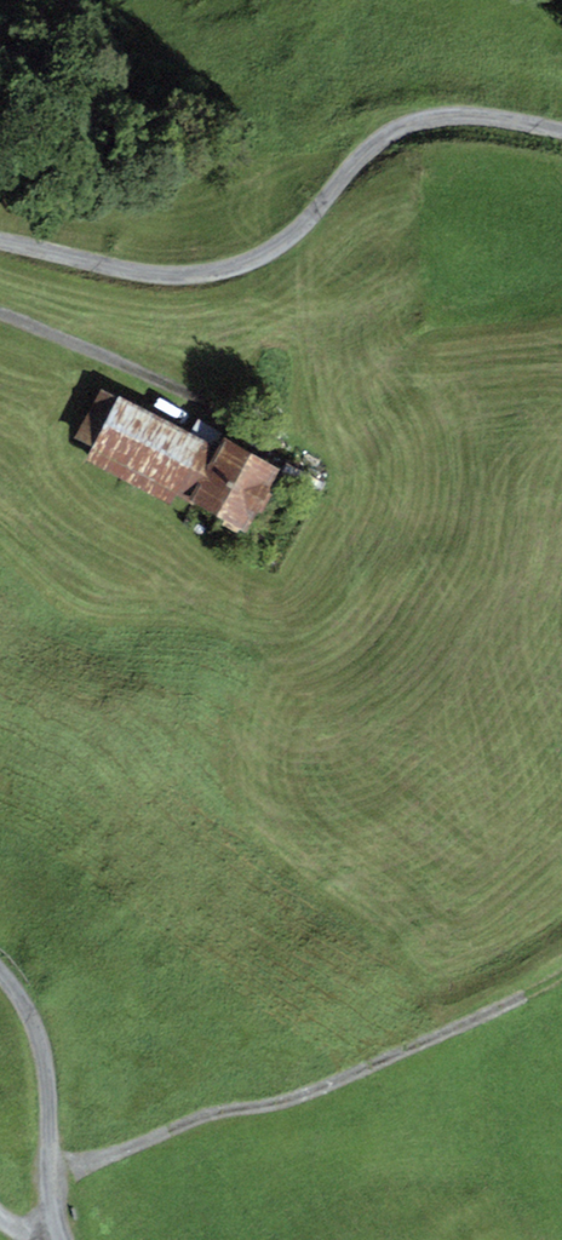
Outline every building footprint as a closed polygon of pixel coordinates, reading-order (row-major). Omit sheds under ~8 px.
[(209,451),(121,404),(89,464),(177,511),(209,451)] [(285,477),(225,443),(192,500),(252,534),(285,477)]
